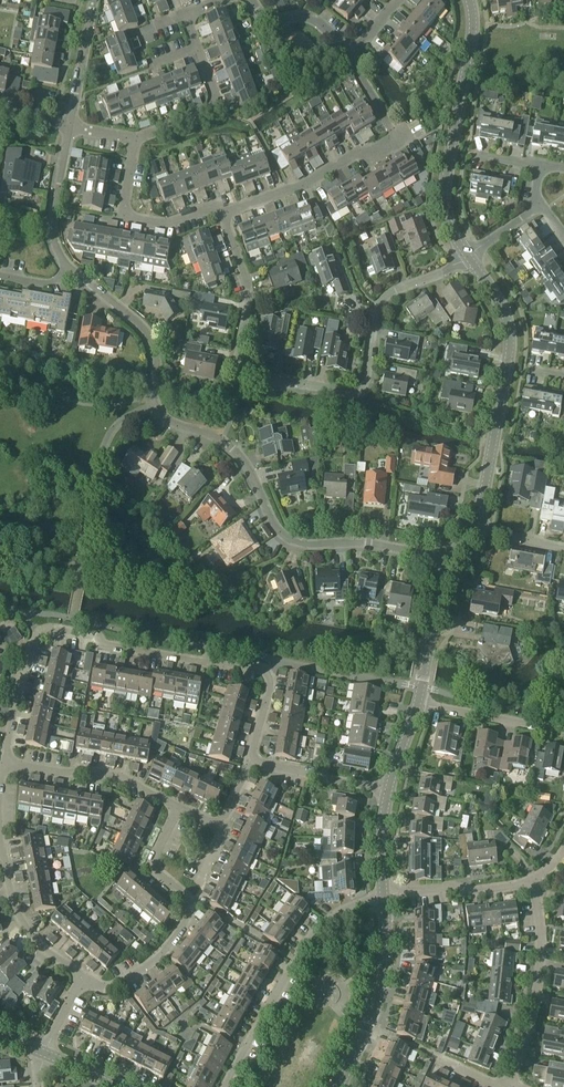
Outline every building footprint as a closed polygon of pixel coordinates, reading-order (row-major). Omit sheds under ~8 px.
[(110,9),(111,12),(129,5),(128,0),(106,0),(110,9)] [(156,5),(158,9),(160,15),(165,13),(160,0),(146,0),(149,7),(156,5)] [(166,1),(169,0),(160,0),(165,13),(170,12),(168,9),(166,1)] [(353,15),(359,20),(362,17),(341,0),(340,0),(333,9),(348,22),(353,15)] [(359,8),(363,3),(360,0),(341,0),(362,17),(364,13),(359,9),(359,8)] [(421,7),(437,19),(445,9),(444,9),(443,8),(447,3),(443,0),(427,0),(421,7)] [(498,13),(498,14),(507,12),(508,19),(512,19),(509,0),(496,0),(497,3),(490,4),(492,14),(498,13)] [(512,19),(516,18),(515,10),(522,9),(521,0),(509,0),(512,19)] [(522,9),(524,9),(527,8),(526,1),(531,0),(521,0),(522,9)] [(142,7),(137,9),(132,11),(131,9),(129,5),(111,12),(115,23),(144,12),(143,9),(142,7)] [(414,16),(429,28),(437,19),(421,7),(420,9),(414,16)] [(70,14),(46,9),(44,21),(44,22),(58,25),(60,25),(66,26),(68,26),(70,14)] [(135,20),(146,16),(144,12),(115,23),(119,34),(138,27),(135,20)] [(207,19),(209,26),(199,30),(201,35),(230,24),(225,12),(207,19)] [(398,14),(396,17),(394,19),(398,23),(402,17),(398,14)] [(429,28),(414,16),(406,25),(422,37),(429,28)] [(406,20),(402,17),(398,23),(401,26),(401,27),(400,29),(402,30),(399,34),(414,47),(414,46),(420,51),(427,42),(422,37),(406,25),(404,23),(406,20)] [(57,31),(58,25),(44,22),(44,21),(40,21),(40,22),(38,33),(64,38),(65,32),(57,31)] [(215,42),(234,35),(230,24),(201,35),(202,40),(213,36),(215,42)] [(64,38),(38,33),(36,45),(54,48),(55,42),(63,43),(64,38)] [(420,51),(414,46),(414,47),(399,34),(395,39),(401,43),(397,48),(412,61),(420,51)] [(209,57),(238,46),(234,35),(215,42),(218,49),(207,53),(209,57)] [(127,43),(124,36),(106,43),(110,55),(139,44),(138,39),(127,43)] [(131,53),(141,49),(139,44),(110,55),(114,66),(133,59),(131,53)] [(54,48),(36,45),(34,57),(60,61),(61,56),(53,54),(54,48)] [(211,62),(221,58),(223,65),(242,58),(238,46),(209,57),(211,62)] [(387,48),(383,53),(388,57),(382,65),(396,77),(403,70),(404,70),(412,61),(397,48),(393,53),(387,48)] [(49,71),(51,65),(59,67),(60,61),(34,57),(32,68),(32,69),(35,69),(49,71)] [(217,80),(246,69),(242,58),(223,65),(226,71),(215,75),(217,80)] [(137,71),(137,70),(148,67),(146,62),(135,66),(133,59),(114,66),(119,78),(137,71)] [(187,71),(183,61),(178,63),(189,92),(201,87),(194,69),(187,71)] [(174,64),(178,75),(171,77),(179,100),(190,96),(189,92),(178,63),(174,64)] [(57,86),(59,73),(52,72),(52,71),(49,71),(35,69),(33,81),(57,86)] [(165,80),(161,69),(156,71),(167,100),(168,104),(179,100),(171,77),(165,80)] [(232,87),(250,80),(246,69),(217,80),(219,84),(229,81),(232,87)] [(279,69),(271,72),(275,84),(283,81),(279,69)] [(152,73),(155,83),(149,86),(156,104),(167,100),(156,71),(155,72),(152,73)] [(10,75),(0,73),(0,91),(2,91),(1,94),(5,95),(8,78),(9,78),(10,75)] [(3,102),(16,105),(21,81),(9,78),(8,78),(5,95),(3,102)] [(142,88),(139,78),(134,79),(144,109),(156,104),(149,86),(142,88)] [(260,89),(256,78),(250,80),(232,87),(234,94),(224,97),(225,102),(255,91),(260,89)] [(129,81),(133,92),(127,94),(134,113),(144,109),(134,79),(129,81)] [(120,96),(116,86),(112,88),(122,117),(134,113),(127,94),(120,96)] [(104,103),(110,121),(122,117),(112,88),(111,88),(107,89),(111,100),(104,103)] [(240,110),(259,103),(255,91),(225,102),(227,107),(238,103),(240,110)] [(376,123),(365,106),(362,101),(352,107),(355,113),(365,130),(376,123)] [(491,116),(484,115),(480,110),(477,129),(481,130),(479,140),(487,141),(487,140),(488,138),(499,141),(503,121),(490,119),(491,116)] [(345,119),(341,112),(341,113),(330,119),(341,136),(346,132),(350,139),(355,136),(345,119)] [(345,119),(355,136),(365,130),(355,113),(345,119)] [(510,145),(518,147),(519,137),(526,139),(530,119),(523,118),(522,122),(515,121),(515,123),(503,121),(499,141),(510,143),(510,145)] [(341,136),(330,119),(320,125),(334,148),(339,145),(335,139),(341,136)] [(531,146),(539,147),(540,145),(552,147),(555,127),(543,125),(544,123),(536,121),(531,146)] [(334,148),(320,125),(310,131),(320,148),(325,145),(329,151),(334,148)] [(562,151),(563,152),(563,129),(555,127),(552,147),(562,149),(562,151)] [(320,148),(310,131),(300,137),(313,160),(318,157),(315,151),(320,148)] [(286,138),(299,160),(305,157),(309,163),(313,160),(300,137),(296,132),(286,138)] [(282,172),(289,167),(292,173),(298,170),(294,163),(299,160),(286,138),(275,144),(279,150),(271,155),(282,172)] [(23,152),(8,150),(5,164),(6,164),(1,192),(20,196),(32,198),(34,184),(38,185),(40,172),(36,171),(37,165),(26,163),(21,162),(23,152)] [(230,192),(226,181),(232,179),(233,179),(229,170),(230,169),(228,163),(227,160),(224,154),(212,158),(215,164),(225,194),(230,192)] [(414,177),(420,174),(412,161),(406,164),(400,154),(395,157),(399,164),(394,167),(404,184),(414,177)] [(238,160),(251,195),(256,193),(252,183),(259,180),(252,162),(249,155),(238,160)] [(271,176),(264,157),(252,162),(259,180),(265,178),(269,188),(274,187),(270,176),(271,176)] [(110,165),(102,164),(103,160),(95,159),(94,162),(91,162),(86,161),(84,160),(82,173),(84,173),(119,180),(120,175),(109,173),(110,165)] [(243,186),(247,197),(251,195),(238,160),(228,163),(230,169),(229,170),(233,179),(232,179),(236,189),(236,188),(243,186)] [(225,194),(215,164),(204,168),(210,187),(217,185),(221,195),(225,194)] [(404,184),(394,167),(388,170),(384,164),(380,166),(393,190),(404,184)] [(373,179),(383,196),(393,190),(380,166),(374,170),(378,176),(373,179)] [(210,187),(204,168),(192,173),(203,202),(208,200),(204,190),(210,187)] [(357,176),(353,170),(349,173),(353,179),(357,176)] [(469,197),(476,198),(476,200),(488,202),(489,198),(492,179),(481,177),(481,174),(473,172),(469,197)] [(84,173),(82,185),(106,190),(107,183),(118,185),(119,180),(84,173)] [(203,202),(192,173),(181,177),(188,195),(194,193),(198,204),(203,202)] [(172,201),(176,212),(181,210),(170,181),(168,175),(156,179),(158,185),(165,204),(172,201)] [(368,196),(372,202),(373,202),(383,196),(373,179),(367,182),(364,176),(359,179),(369,196),(368,196)] [(188,195),(181,177),(170,181),(181,210),(185,208),(181,198),(188,195)] [(512,179),(504,178),(503,181),(492,179),(489,198),(501,200),(502,193),(509,194),(512,179)] [(369,196),(359,179),(349,185),(359,202),(368,196),(369,196)] [(325,207),(332,218),(337,214),(340,219),(346,215),(343,211),(348,208),(336,188),(340,186),(337,182),(331,186),(333,190),(331,192),(332,195),(327,198),(331,203),(325,207)] [(106,190),(82,185),(80,197),(84,198),(115,203),(116,198),(105,196),(106,190)] [(340,186),(336,188),(348,208),(359,202),(349,185),(341,189),(340,186)] [(155,187),(148,190),(151,197),(152,201),(159,198),(155,187)] [(300,207),(296,197),(292,199),(304,234),(316,230),(315,226),(324,223),(317,205),(308,209),(307,205),(300,207)] [(82,210),(102,214),(103,206),(114,208),(115,203),(84,198),(82,210)] [(304,234),(292,199),(287,200),(291,211),(284,213),(291,232),(293,238),(304,234)] [(402,204),(392,210),(395,216),(406,212),(402,204)] [(291,232),(284,213),(278,216),(274,205),(269,207),(280,236),(291,232)] [(280,236),(269,207),(264,208),(268,219),(262,221),(268,240),(280,236)] [(271,246),(268,240),(262,221),(255,224),(251,213),(246,215),(259,250),(260,250),(271,246)] [(366,214),(355,220),(360,228),(371,222),(369,219),(366,214)] [(383,221),(379,214),(369,219),(371,222),(372,224),(383,221)] [(239,230),(245,248),(248,255),(259,250),(246,215),(242,217),(246,227),(239,230)] [(83,228),(75,227),(74,233),(69,233),(68,242),(74,252),(83,254),(90,218),(85,217),(83,228)] [(429,244),(421,221),(413,224),(410,217),(395,222),(389,225),(393,236),(400,234),(406,231),(408,238),(404,239),(407,247),(412,245),(414,251),(413,251),(414,254),(426,250),(427,251),(432,249),(430,243),(429,244)] [(93,230),(95,219),(90,218),(83,254),(95,256),(100,231),(93,230)] [(108,222),(106,233),(100,231),(95,256),(107,258),(113,222),(108,222)] [(116,234),(118,223),(114,223),(113,222),(107,258),(119,261),(123,236),(116,234)] [(534,223),(513,238),(518,244),(520,243),(526,252),(543,241),(536,231),(538,230),(534,223)] [(132,226),(130,237),(123,236),(119,261),(130,263),(131,257),(137,227),(132,226)] [(140,239),(142,228),(137,227),(131,257),(143,259),(147,240),(140,239)] [(155,230),(153,241),(147,240),(143,259),(155,262),(160,231),(155,230)] [(163,243),(165,232),(160,231),(155,262),(167,264),(167,263),(171,245),(171,244),(163,243)] [(211,241),(208,234),(183,243),(187,255),(223,242),(221,237),(211,241)] [(373,267),(367,269),(370,278),(376,275),(377,276),(394,270),(388,256),(396,253),(390,236),(376,241),(379,251),(369,255),(373,267)] [(551,249),(549,250),(543,241),(526,252),(533,262),(531,263),(535,269),(556,255),(551,249)] [(223,242),(187,255),(191,266),(198,264),(216,257),(214,250),(224,247),(223,242)] [(343,275),(340,276),(331,250),(313,257),(316,265),(316,266),(318,265),(321,274),(319,274),(324,287),(336,283),(340,296),(349,292),(343,275)] [(298,274),(308,270),(302,254),(284,260),(287,266),(280,269),(269,273),(276,291),(277,291),(277,289),(283,287),(284,288),(301,282),(298,274)] [(560,261),(556,255),(535,269),(539,275),(542,274),(548,283),(563,272),(563,271),(558,263),(560,261)] [(202,275),(231,264),(229,260),(219,264),(216,257),(198,264),(202,275)] [(222,273),(233,269),(231,264),(202,275),(206,287),(207,286),(209,291),(217,288),(216,283),(225,280),(222,273)] [(509,265),(502,269),(513,284),(527,274),(522,266),(514,272),(509,265)] [(548,283),(544,286),(550,296),(553,294),(560,305),(563,302),(563,272),(548,283)] [(464,294),(458,285),(443,295),(452,308),(448,311),(447,311),(451,317),(459,311),(461,315),(460,322),(473,323),(474,323),(476,312),(467,299),(466,299),(463,295),(464,294)] [(191,293),(174,289),(173,297),(173,298),(190,301),(191,293)] [(162,315),(167,323),(180,315),(170,297),(146,292),(144,305),(163,308),(165,313),(162,315)] [(188,311),(202,314),(201,316),(203,316),(202,324),(212,326),(212,329),(225,332),(228,320),(225,320),(227,309),(219,308),(219,309),(213,308),(215,297),(192,293),(188,311)] [(4,319),(24,323),(24,326),(25,326),(31,296),(23,294),(22,298),(6,296),(2,322),(4,322),(4,319)] [(54,300),(31,296),(25,326),(27,327),(28,323),(49,327),(53,304),(54,300)] [(67,311),(70,310),(72,299),(55,296),(54,300),(53,304),(49,327),(48,333),(65,336),(69,315),(66,315),(67,311)] [(430,305),(424,296),(406,309),(417,325),(428,317),(436,328),(448,319),(436,301),(430,305)] [(285,311),(282,323),(264,320),(260,340),(257,340),(255,348),(277,352),(279,340),(287,342),(293,312),(285,311)] [(79,348),(97,351),(98,347),(116,350),(119,333),(108,331),(108,332),(100,331),(102,323),(84,320),(79,348)] [(294,360),(304,362),(304,363),(306,363),(307,362),(311,363),(314,344),(321,346),(324,331),(316,330),(315,335),(299,332),(294,360)] [(531,354),(539,356),(540,353),(551,355),(555,336),(543,334),(543,331),(536,330),(534,338),(531,354)] [(420,339),(405,336),(405,337),(403,344),(397,343),(388,341),(385,358),(386,358),(407,362),(409,352),(417,353),(420,339)] [(563,360),(563,337),(555,336),(551,355),(562,357),(562,359),(562,360),(563,360)] [(322,357),(330,359),(328,368),(345,372),(349,350),(339,348),(340,340),(326,337),(322,357)] [(187,375),(211,380),(215,360),(199,357),(201,348),(182,344),(180,353),(191,355),(187,375)] [(481,360),(464,357),(466,349),(450,346),(447,361),(453,362),(451,373),(477,378),(477,379),(481,360)] [(386,375),(383,393),(405,397),(407,386),(415,388),(418,373),(403,370),(401,378),(396,377),(386,375)] [(441,381),(439,392),(442,393),(441,400),(450,402),(449,410),(471,415),(474,397),(460,394),(461,391),(460,391),(461,385),(441,381)] [(544,393),(533,391),(533,389),(533,388),(525,387),(521,412),(528,413),(529,410),(541,413),(544,393)] [(555,395),(544,393),(541,413),(552,415),(552,417),(559,419),(563,394),(556,392),(556,393),(555,395)] [(299,430),(302,443),(309,441),(311,452),(319,450),(320,429),(309,431),(308,428),(299,430)] [(282,458),(294,455),(292,443),(288,443),(287,439),(288,439),(286,429),(276,431),(277,432),(273,433),(272,429),(259,432),(262,444),(266,444),(266,447),(263,448),(265,461),(278,458),(277,455),(281,454),(282,458)] [(435,453),(415,449),(412,464),(432,468),(429,483),(451,487),(454,472),(447,471),(450,453),(435,451),(435,453)] [(177,455),(169,450),(160,463),(155,460),(156,458),(156,456),(154,455),(152,455),(151,457),(150,456),(148,460),(144,458),(134,451),(127,461),(127,460),(123,467),(128,471),(127,473),(128,473),(136,478),(140,473),(145,477),(148,472),(155,477),(156,478),(157,476),(163,480),(170,469),(168,468),(177,455)] [(310,460),(312,471),(319,470),(319,459),(310,460)] [(387,460),(386,475),(394,475),(395,461),(388,460),(387,460)] [(279,477),(278,477),(283,501),(284,501),(283,494),(291,493),(291,495),(306,492),(306,493),(307,493),(304,477),(309,476),(306,462),(292,465),(294,475),(289,476),(288,475),(279,477)] [(325,476),(324,488),(327,488),(326,499),(346,500),(354,501),(354,495),(349,495),(349,491),(355,491),(355,489),(356,467),(345,466),(344,478),(325,476)] [(207,484),(200,477),(198,476),(193,471),(188,476),(181,468),(180,468),(166,489),(167,490),(169,492),(171,494),(178,488),(184,493),(183,493),(185,495),(191,500),(207,484)] [(534,472),(517,469),(514,482),(513,482),(510,499),(520,501),(521,498),(528,500),(530,491),(534,492),(533,495),(543,497),(546,478),(533,476),(534,472)] [(386,477),(367,475),(364,505),(383,507),(386,477)] [(412,494),(411,497),(408,515),(410,515),(411,511),(419,513),(418,517),(438,520),(439,514),(446,515),(448,500),(434,498),(434,499),(431,499),(431,497),(427,496),(427,500),(417,499),(418,495),(412,494)] [(203,508),(205,510),(197,516),(203,523),(211,517),(220,528),(235,515),(226,506),(216,496),(203,508)] [(563,533),(563,530),(563,504),(551,502),(551,499),(544,498),(540,520),(541,520),(552,522),(550,531),(563,533)] [(242,523),(213,543),(230,568),(259,548),(242,523)] [(185,529),(180,524),(170,533),(175,538),(185,529)] [(512,550),(509,562),(509,563),(517,564),(515,572),(537,576),(535,583),(550,586),(553,567),(545,565),(545,562),(546,556),(512,550)] [(332,569),(325,569),(325,571),(317,571),(317,582),(316,582),(316,594),(324,593),(324,592),(335,591),(336,603),(348,602),(349,582),(340,582),(340,575),(336,575),(336,577),(334,577),(334,575),(332,575),(332,569)] [(379,577),(361,574),(360,584),(359,588),(357,598),(370,600),(369,609),(381,611),(383,599),(384,593),(376,591),(377,587),(378,587),(379,577)] [(290,575),(276,581),(276,582),(284,601),(293,598),(296,604),(308,599),(303,588),(302,588),(297,590),(297,588),(296,589),(290,575)] [(398,585),(386,583),(384,593),(383,599),(390,601),(388,608),(397,610),(395,621),(408,623),(411,607),(416,608),(418,601),(417,601),(412,600),(414,588),(403,586),(402,588),(398,587),(398,585)] [(494,597),(474,594),(471,614),(482,616),(482,614),(498,616),(500,605),(511,607),(513,594),(496,591),(494,597)] [(506,648),(508,632),(485,628),(483,637),(486,637),(485,643),(481,643),(480,643),(479,643),(479,644),(478,644),(478,645),(478,646),(479,647),(480,647),(480,648),(481,648),(481,652),(479,652),(477,660),(485,662),(487,670),(501,665),(500,662),(500,661),(509,658),(506,648)] [(74,657),(54,653),(51,664),(71,669),(74,657)] [(91,673),(92,664),(85,663),(84,672),(91,673)] [(48,676),(68,681),(71,669),(51,664),(48,676)] [(95,667),(91,688),(103,690),(107,670),(95,667)] [(115,692),(119,672),(107,670),(103,690),(115,692)] [(126,695),(130,674),(119,672),(115,692),(126,695)] [(163,696),(167,675),(154,673),(153,678),(154,678),(152,694),(163,696)] [(138,697),(142,676),(130,674),(126,695),(138,697)] [(311,678),(291,674),(288,686),(309,690),(311,678)] [(167,675),(163,696),(175,698),(179,677),(167,675)] [(45,688),(66,693),(68,681),(48,676),(45,688)] [(142,676),(138,697),(151,699),(152,694),(154,678),(153,678),(142,676)] [(179,677),(175,698),(174,703),(185,705),(190,679),(179,677)] [(203,682),(190,679),(185,705),(198,708),(203,682)] [(286,698),(307,702),(309,690),(288,686),(286,698)] [(381,691),(355,686),(352,701),(378,706),(381,691)] [(331,697),(333,688),(326,687),(324,696),(331,697)] [(66,693),(45,688),(43,699),(57,703),(57,704),(63,705),(66,693)] [(249,693),(229,688),(225,700),(246,705),(249,693)] [(34,710),(55,715),(57,704),(57,703),(43,699),(37,698),(34,710)] [(284,710),(305,713),(307,702),(286,698),(284,710)] [(246,705),(225,700),(222,711),(242,717),(246,705)] [(333,701),(326,700),(324,710),(331,711),(333,701)] [(376,720),(378,706),(352,701),(349,716),(354,717),(376,720)] [(32,721),(52,726),(55,715),(34,710),(32,721)] [(305,713),(284,710),(282,722),(303,726),(305,713)] [(242,717),(222,711),(219,722),(239,728),(242,717)] [(183,716),(182,725),(189,727),(191,717),(183,716)] [(380,721),(376,720),(354,717),(352,730),(378,735),(380,721)] [(29,733),(49,738),(52,726),(32,721),(29,733)] [(216,734),(236,739),(239,728),(219,722),(216,734)] [(303,726),(282,722),(280,733),(301,737),(303,726)] [(81,723),(76,751),(83,752),(82,756),(83,756),(87,757),(88,753),(92,732),(85,731),(86,724),(81,723)] [(154,724),(152,737),(158,739),(161,725),(154,724)] [(93,726),(92,732),(88,753),(87,757),(93,758),(94,754),(100,755),(105,728),(93,726)] [(460,730),(441,726),(435,754),(454,758),(453,762),(461,763),(465,740),(459,739),(460,730)] [(378,735),(352,730),(349,746),(351,747),(350,752),(371,756),(371,750),(375,751),(378,735)] [(46,750),(49,738),(29,733),(26,745),(45,750),(46,750)] [(301,737),(280,733),(279,739),(271,738),(271,739),(270,744),(299,749),(301,737)] [(116,736),(104,734),(100,755),(106,756),(106,760),(112,761),(112,757),(116,736)] [(233,751),(237,752),(238,747),(234,746),(236,739),(216,734),(213,745),(233,751)] [(488,769),(498,771),(501,753),(494,752),(496,743),(497,737),(479,734),(475,760),(490,763),(488,769)] [(124,759),(127,739),(116,736),(112,757),(124,759)] [(315,746),(323,747),(325,738),(317,737),(315,746)] [(135,761),(139,741),(127,739),(124,759),(135,761)] [(501,771),(510,773),(511,767),(526,769),(530,752),(531,743),(514,740),(513,746),(511,755),(504,754),(501,771)] [(65,741),(63,746),(65,749),(64,754),(72,756),(74,744),(65,741)] [(148,764),(152,743),(139,741),(135,761),(148,764)] [(157,752),(163,755),(167,746),(165,745),(158,742),(157,752)] [(531,743),(530,752),(538,753),(540,745),(531,743)] [(209,758),(230,763),(233,751),(213,745),(209,758)] [(276,758),(296,761),(299,749),(278,745),(276,758)] [(323,747),(315,746),(313,763),(320,764),(323,747)] [(560,774),(563,754),(563,750),(547,747),(546,755),(544,765),(536,763),(533,780),(543,782),(545,771),(560,774)] [(184,760),(186,755),(176,750),(174,754),(180,757),(179,758),(184,760)] [(350,774),(351,769),(369,772),(372,756),(371,756),(350,752),(346,751),(343,767),(338,766),(337,772),(350,774)] [(160,783),(169,764),(158,759),(149,778),(160,783)] [(171,789),(180,770),(169,764),(160,783),(171,789)] [(182,794),(191,775),(180,770),(171,789),(182,794)] [(192,799),(201,780),(191,775),(182,794),(192,799)] [(432,797),(441,798),(442,791),(451,793),(454,780),(439,777),(437,783),(421,780),(418,795),(432,797)] [(42,811),(41,816),(53,818),(54,813),(59,781),(55,780),(53,787),(52,787),(52,791),(46,790),(42,811)] [(203,804),(212,785),(201,780),(192,799),(203,804)] [(64,821),(65,815),(69,794),(63,793),(64,789),(63,789),(64,782),(59,781),(54,813),(53,818),(52,819),(64,821)] [(280,793),(261,784),(256,795),(275,804),(280,793)] [(212,785),(203,804),(215,809),(219,800),(224,790),(212,785)] [(18,806),(30,809),(34,788),(22,786),(18,806)] [(42,811),(46,790),(34,788),(30,809),(42,811)] [(69,794),(65,815),(77,817),(81,796),(69,794)] [(275,804),(256,795),(251,806),(270,815),(275,804)] [(357,805),(345,803),(346,797),(333,795),(331,807),(337,808),(336,815),(355,818),(357,805)] [(88,819),(92,799),(81,796),(77,817),(88,819)] [(415,800),(412,815),(417,816),(429,818),(429,817),(434,819),(436,811),(445,813),(447,800),(441,798),(432,797),(431,803),(415,800)] [(99,828),(100,826),(105,801),(92,799),(88,819),(92,820),(91,827),(99,828)] [(550,825),(554,817),(542,811),(546,803),(537,801),(527,823),(544,831),(548,823),(550,825)] [(156,812),(137,803),(132,814),(151,823),(156,812)] [(270,815),(251,806),(245,817),(250,819),(251,819),(265,825),(270,815)] [(299,811),(296,821),(303,824),(306,813),(299,811)] [(127,825),(146,834),(147,831),(151,823),(132,814),(127,825)] [(411,823),(410,838),(414,838),(416,839),(433,840),(433,832),(442,833),(444,820),(434,819),(429,817),(429,818),(428,825),(416,824),(411,823)] [(323,832),(332,832),(332,840),(354,840),(355,826),(338,826),(338,819),(323,818),(323,832)] [(246,830),(265,838),(270,827),(265,825),(251,819),(250,819),(246,830)] [(544,831),(527,823),(520,838),(516,836),(513,841),(524,851),(528,842),(540,848),(543,840),(541,839),(542,837),(544,838),(547,832),(544,831)] [(145,837),(146,834),(127,825),(122,836),(141,844),(145,837)] [(265,838),(246,830),(241,841),(260,849),(265,838)] [(102,831),(98,838),(103,840),(107,842),(110,835),(102,831)] [(498,865),(497,855),(500,855),(502,851),(502,847),(505,847),(510,842),(501,832),(499,832),(487,834),(488,843),(481,844),(484,866),(498,865)] [(141,844),(122,836),(117,847),(136,856),(137,853),(141,844)] [(467,852),(470,868),(484,866),(481,844),(473,845),(472,836),(459,837),(461,852),(467,852)] [(19,850),(11,851),(12,855),(45,849),(43,838),(23,841),(24,848),(19,849),(19,850)] [(442,853),(442,840),(433,840),(416,839),(416,847),(414,847),(410,847),(410,861),(432,861),(439,861),(439,853),(442,853)] [(337,854),(354,855),(354,840),(332,840),(331,847),(322,847),(322,862),(337,862),(337,854)] [(260,849),(241,841),(236,851),(255,860),(260,849)] [(117,847),(112,858),(119,861),(118,865),(125,868),(127,865),(131,867),(136,856),(117,847)] [(45,849),(12,855),(13,860),(20,859),(21,860),(26,859),(27,865),(48,861),(45,849)] [(255,860),(236,851),(230,862),(249,871),(255,860)] [(69,857),(62,858),(65,870),(72,869),(69,857)] [(29,877),(50,873),(48,861),(27,865),(29,877)] [(442,869),(432,869),(432,861),(410,861),(410,875),(412,875),(412,882),(426,882),(442,882),(442,869)] [(225,873),(244,882),(249,871),(230,862),(225,873)] [(354,866),(337,868),(337,862),(322,862),(322,875),(332,875),(332,882),(355,881),(354,866)] [(31,888),(52,885),(50,873),(29,877),(31,888)] [(129,873),(116,889),(125,897),(139,882),(129,873)] [(244,882),(225,873),(220,884),(239,893),(244,882)] [(298,883),(277,880),(292,892),(297,895),(299,895),(298,883)] [(339,896),(356,895),(355,881),(332,882),(333,890),(323,891),(324,894),(324,897),(339,896)] [(134,905),(148,889),(143,885),(139,882),(125,897),(134,905)] [(271,887),(268,893),(271,895),(277,885),(274,883),(271,887)] [(239,893),(220,884),(215,895),(234,904),(239,893)] [(33,900),(54,896),(52,885),(31,888),(33,900)] [(143,913),(157,897),(153,894),(148,889),(134,905),(143,913)] [(340,903),(339,896),(324,897),(324,894),(309,895),(303,900),(311,906),(324,904),(340,903)] [(210,906),(229,915),(234,904),(215,895),(210,906)] [(35,913),(56,909),(54,896),(33,900),(35,913)] [(309,909),(293,896),(286,906),(303,918),(309,909)] [(157,897),(143,913),(152,921),(166,905),(161,901),(157,897)] [(516,903),(516,901),(508,902),(508,905),(499,906),(501,926),(519,924),(516,904),(516,903)] [(162,929),(175,913),(171,909),(166,905),(152,921),(162,929)] [(65,906),(52,922),(61,930),(74,914),(65,906)] [(108,906),(105,909),(111,914),(114,911),(108,906)] [(303,918),(286,906),(278,916),(295,928),(303,918)] [(501,926),(499,906),(483,908),(485,928),(501,926)] [(415,913),(415,926),(436,925),(441,925),(441,907),(432,908),(432,913),(415,913)] [(486,934),(485,928),(483,908),(474,909),(474,907),(466,908),(469,930),(469,936),(486,934)] [(74,914),(61,930),(70,938),(83,922),(74,914)] [(120,922),(123,918),(117,914),(114,917),(120,922)] [(226,927),(210,914),(202,924),(218,937),(226,927)] [(295,928),(278,916),(271,926),(288,938),(295,928)] [(123,918),(120,922),(126,927),(129,924),(123,918)] [(79,946),(93,930),(83,922),(70,938),(79,946)] [(194,934),(211,947),(218,937),(202,924),(194,934)] [(415,938),(437,937),(436,925),(415,926),(415,938)] [(264,936),(280,948),(288,938),(271,926),(264,936)] [(138,938),(141,934),(135,929),(132,933),(138,938)] [(88,954),(101,938),(93,930),(79,946),(88,954)] [(50,943),(55,937),(51,934),(46,940),(50,943)] [(141,934),(138,938),(144,943),(147,939),(141,934)] [(211,947),(194,934),(187,943),(203,956),(211,947)] [(53,946),(58,941),(55,937),(50,943),(53,946)] [(415,938),(416,950),(437,949),(443,949),(442,937),(437,937),(415,938)] [(101,938),(88,954),(97,962),(111,946),(101,938)] [(229,945),(233,948),(237,941),(233,939),(229,945)] [(242,940),(240,943),(237,947),(241,949),(246,943),(242,940)] [(1,969),(16,956),(19,954),(18,954),(8,942),(0,949),(0,970),(1,969)] [(521,943),(506,942),(505,950),(520,952),(521,943)] [(203,956),(187,943),(179,952),(196,965),(203,956)] [(233,948),(229,945),(225,952),(229,954),(233,948)] [(278,956),(260,945),(254,956),(272,966),(278,956)] [(107,970),(120,954),(111,946),(97,962),(107,970)] [(237,947),(233,953),(237,955),(241,949),(237,947)] [(70,949),(66,954),(69,957),(74,952),(70,949)] [(416,962),(437,961),(437,949),(416,950),(416,962)] [(74,952),(69,957),(73,960),(78,955),(74,952)] [(196,965),(179,952),(172,962),(188,975),(196,965)] [(517,955),(495,953),(493,970),(512,972),(513,964),(516,964),(517,955)] [(2,981),(2,984),(5,988),(6,987),(12,992),(21,982),(15,978),(27,967),(16,956),(1,969),(0,970),(0,981),(2,981)] [(272,966),(254,956),(248,966),(266,977),(272,966)] [(220,959),(215,966),(219,969),(224,962),(220,959)] [(91,961),(86,967),(90,970),(95,964),(91,961)] [(93,973),(98,967),(95,964),(90,970),(93,973)] [(437,971),(417,965),(414,977),(434,983),(437,971)] [(266,977),(248,966),(242,977),(260,987),(266,977)] [(229,969),(225,967),(220,973),(224,976),(229,969)] [(458,968),(457,976),(465,977),(465,969),(458,968)] [(180,977),(174,969),(164,976),(176,993),(182,989),(185,992),(194,986),(183,975),(180,977)] [(491,986),(511,988),(512,972),(493,970),(491,986)] [(554,988),(563,990),(563,972),(558,971),(554,988)] [(23,994),(36,1002),(38,1000),(37,1000),(48,983),(48,982),(35,974),(27,987),(21,982),(12,992),(2,1004),(8,1009),(10,1007),(14,1007),(16,1003),(17,999),(18,998),(19,998),(23,994)] [(176,993),(164,976),(154,983),(167,1000),(176,993)] [(260,987),(242,977),(236,987),(254,998),(260,987)] [(410,988),(431,994),(434,983),(414,977),(410,988)] [(54,1002),(63,989),(49,980),(48,982),(48,983),(37,1000),(38,1000),(50,1008),(45,1016),(50,1020),(60,1005),(54,1002)] [(216,980),(211,987),(215,989),(218,991),(222,986),(219,984),(220,983),(216,980)] [(167,1000),(154,983),(145,991),(158,1007),(167,1000)] [(498,1004),(511,1006),(512,997),(510,997),(511,988),(491,986),(489,1003),(498,1004)] [(215,989),(211,987),(207,993),(211,996),(215,989)] [(254,998),(236,987),(230,998),(248,1008),(254,998)] [(407,1000),(427,1006),(431,994),(410,988),(407,1000)] [(135,998),(148,1015),(158,1007),(145,991),(135,998)] [(248,1008),(230,998),(224,1008),(242,1018),(248,1008)] [(131,999),(128,1002),(132,1008),(136,1005),(131,999)] [(427,1006),(407,1000),(404,1011),(424,1017),(427,1006)] [(484,1008),(486,1008),(487,1004),(485,1002),(479,1000),(477,1007),(483,1008),(484,1008)] [(186,1006),(189,1009),(195,1004),(192,1001),(186,1006)] [(204,1001),(200,1004),(199,1006),(202,1009),(207,1004),(204,1001)] [(553,1001),(550,1019),(563,1021),(563,1003),(553,1001)] [(468,1012),(476,1013),(477,1007),(464,1004),(462,1012),(468,1013),(468,1012)] [(137,1014),(141,1011),(136,1005),(132,1008),(137,1014)] [(183,1014),(188,1010),(189,1009),(186,1006),(180,1010),(183,1014)] [(193,1011),(196,1014),(202,1009),(199,1006),(193,1011)] [(218,1018),(236,1029),(242,1018),(224,1008),(218,1018)] [(79,1022),(83,1024),(89,1013),(85,1011),(79,1022)] [(401,1023),(426,1030),(429,1019),(424,1017),(404,1011),(401,1023)] [(445,1011),(442,1022),(453,1025),(454,1022),(457,1015),(452,1013),(445,1011)] [(83,1024),(80,1031),(90,1037),(100,1018),(89,1013),(83,1024)] [(168,1020),(171,1024),(176,1019),(173,1016),(168,1020)] [(504,1032),(507,1024),(495,1019),(486,1016),(480,1031),(499,1039),(502,1031),(504,1032)] [(101,1042),(111,1023),(100,1018),(90,1037),(101,1042)] [(212,1029),(230,1040),(236,1029),(218,1018),(212,1029)] [(162,1025),(164,1029),(171,1024),(168,1020),(162,1025)] [(111,1023),(101,1042),(112,1047),(112,1048),(119,1034),(120,1034),(122,1029),(111,1023)] [(397,1035),(417,1041),(422,1043),(426,1030),(401,1023),(397,1035)] [(457,1023),(454,1032),(452,1038),(457,1040),(461,1031),(463,1025),(457,1023)] [(153,1035),(157,1032),(152,1026),(148,1029),(153,1035)] [(499,1039),(480,1031),(474,1047),(493,1054),(499,1039)] [(542,1054),(563,1058),(563,1033),(557,1032),(556,1038),(545,1036),(542,1054)] [(120,1058),(129,1039),(120,1034),(119,1034),(112,1048),(112,1047),(109,1052),(120,1058)] [(438,1052),(438,1053),(440,1054),(442,1054),(444,1050),(449,1037),(444,1035),(438,1052)] [(233,1048),(214,1038),(209,1049),(228,1058),(233,1048)] [(131,1063),(140,1044),(129,1039),(120,1058),(131,1063)] [(185,1045),(183,1049),(192,1053),(197,1043),(193,1041),(185,1045)] [(409,1050),(393,1043),(388,1054),(407,1062),(412,1051),(410,1050),(409,1050)] [(140,1044),(131,1063),(141,1068),(151,1050),(140,1044)] [(468,1063),(489,1071),(492,1063),(490,1062),(493,1054),(474,1047),(468,1063)] [(228,1058),(209,1049),(203,1059),(222,1069),(228,1058)] [(151,1050),(141,1068),(152,1074),(161,1055),(151,1050)] [(407,1062),(388,1054),(383,1066),(403,1074),(407,1062)] [(164,1080),(173,1061),(161,1055),(152,1074),(164,1080)] [(193,1067),(198,1070),(217,1079),(222,1069),(203,1059),(198,1057),(193,1067)] [(0,1081),(1,1085),(16,1083),(15,1071),(10,1071),(9,1064),(0,1064),(0,1081)] [(535,1067),(533,1076),(538,1077),(537,1082),(546,1083),(545,1086),(563,1086),(563,1066),(556,1064),(555,1071),(535,1067)] [(403,1074),(383,1066),(379,1076),(398,1085),(403,1074)] [(198,1070),(193,1081),(206,1086),(213,1086),(217,1079),(198,1070)] [(379,1076),(374,1086),(397,1086),(398,1085),(379,1076)] [(425,1086),(438,1086),(440,1082),(429,1076),(425,1086)]
